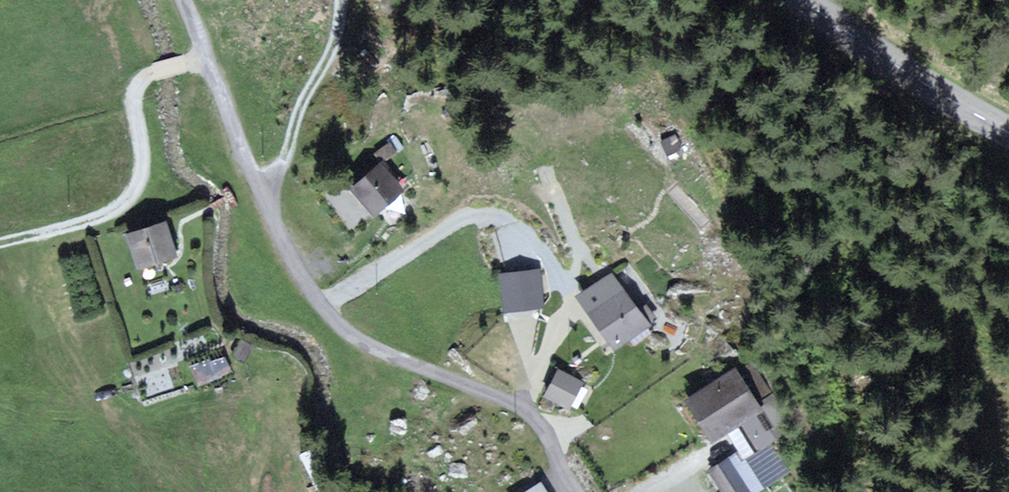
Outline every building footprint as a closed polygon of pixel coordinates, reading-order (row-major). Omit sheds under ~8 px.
[(402,189),(381,164),(353,188),(374,213),(402,189)] [(171,258),(161,227),(128,238),(137,269),(171,258)] [(542,305),(538,272),(505,275),(508,308),(542,305)] [(647,324),(612,274),(580,296),(615,346),(647,324)] [(225,351),(193,363),(200,381),(232,369),(225,351)] [(762,410),(735,369),(686,401),(710,438),(727,427),(741,448),(766,432),(755,415),(762,410)] [(581,383),(558,371),(544,395),(567,408),(581,383)] [(744,453),(711,474),(722,491),(755,491),(765,486),(744,453)] [(543,478),(522,491),(553,491),(543,478)]
